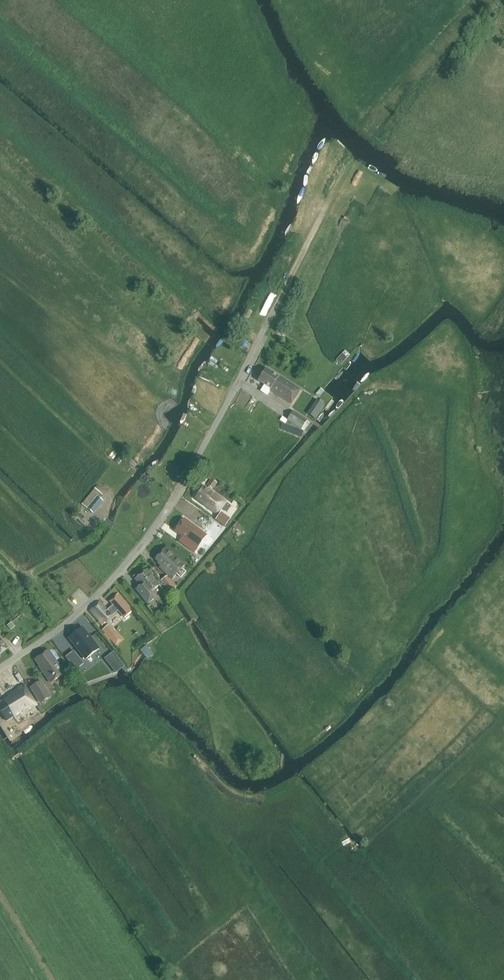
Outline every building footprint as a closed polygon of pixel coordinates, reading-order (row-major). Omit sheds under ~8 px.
[(342,353),(336,360),(341,364),(347,358),(342,353)] [(266,369),(258,381),(271,389),(270,390),(291,403),(300,389),(279,376),(278,377),(266,369)] [(307,414),(315,419),(324,405),(316,400),(307,414)] [(292,411),(287,420),(300,430),(307,420),(292,411)] [(135,453),(131,456),(136,463),(140,460),(135,453)] [(127,456),(123,460),(129,467),(134,462),(127,456)] [(211,478),(206,485),(212,489),(214,486),(215,486),(217,483),(211,478)] [(195,498),(216,514),(225,501),(203,486),(195,498)] [(104,501),(100,497),(102,495),(94,488),(81,504),(87,508),(93,513),(104,501)] [(188,504),(191,499),(185,494),(182,500),(188,504)] [(221,512),(215,519),(225,526),(230,519),(221,512)] [(184,520),(176,531),(194,544),(202,534),(184,520)] [(215,521),(207,531),(215,536),(222,526),(215,521)] [(186,564),(167,546),(155,559),(162,564),(160,567),(172,578),(186,564)] [(159,585),(147,569),(135,579),(144,590),(140,594),(148,603),(155,597),(151,592),(159,585)] [(175,588),(166,576),(161,581),(170,593),(175,588)] [(101,601),(91,610),(103,624),(106,621),(111,617),(119,610),(124,617),(131,611),(118,595),(110,601),(113,605),(108,610),(101,601)] [(102,630),(110,639),(116,634),(108,625),(102,630)] [(98,649),(82,628),(68,638),(85,659),(98,649)] [(145,645),(140,649),(139,649),(147,658),(153,654),(145,645)] [(64,673),(48,650),(35,659),(39,665),(39,666),(51,682),(64,673)] [(83,664),(73,651),(65,657),(75,670),(83,664)] [(31,687),(40,702),(50,696),(41,681),(31,687)] [(7,720),(13,716),(15,718),(36,705),(24,685),(8,694),(9,696),(0,702),(0,709),(7,720)]
